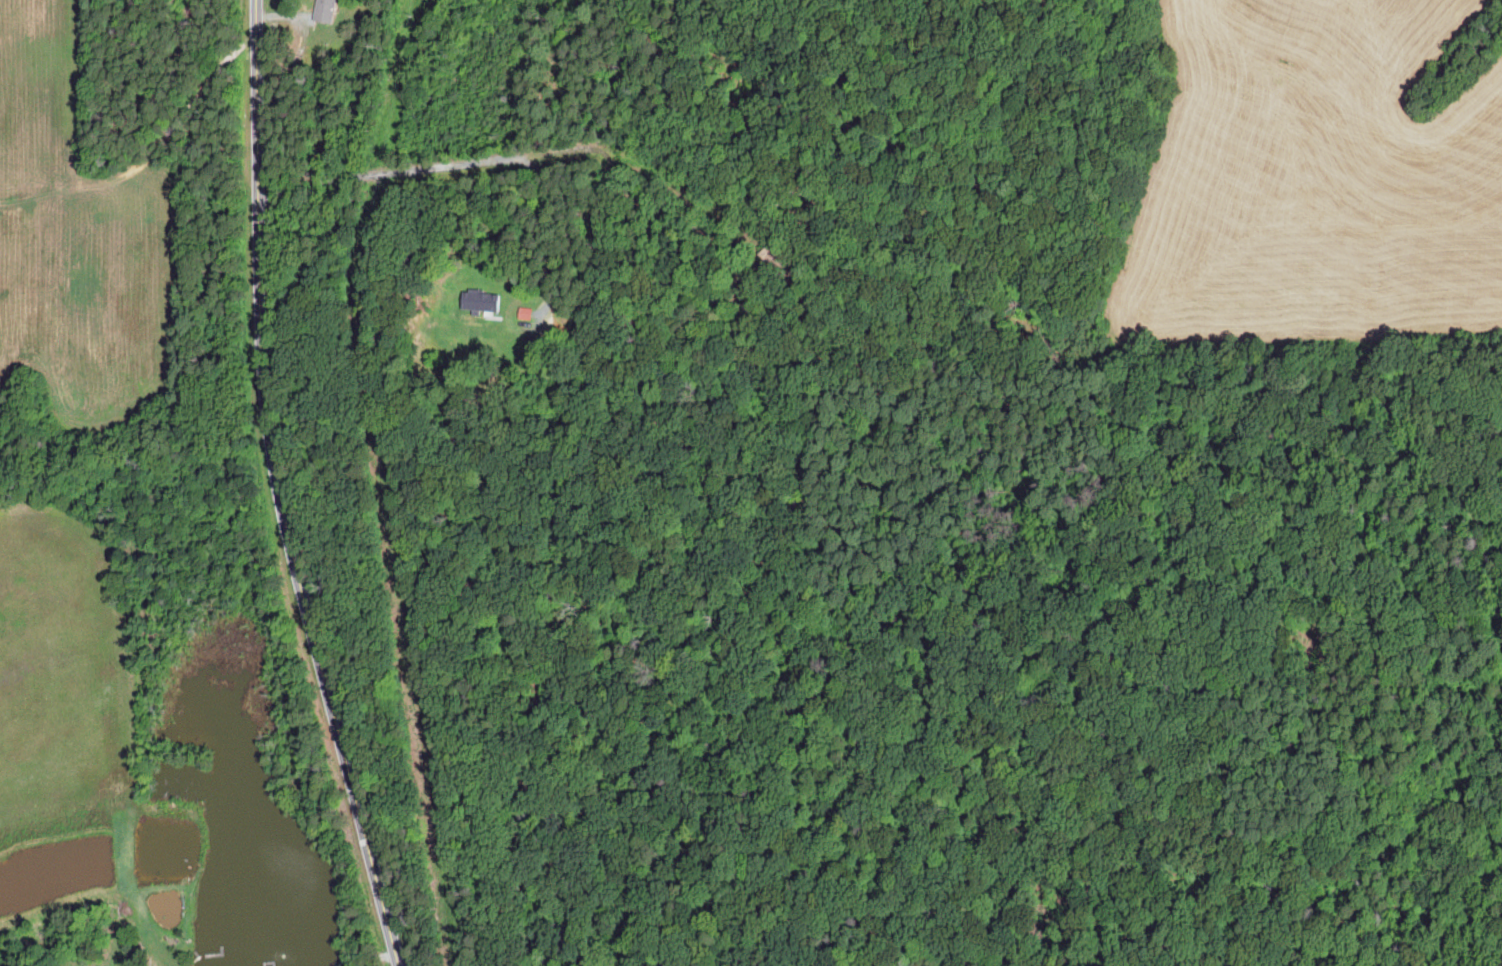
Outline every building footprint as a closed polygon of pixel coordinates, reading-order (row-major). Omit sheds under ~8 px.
[(331,24),(335,0),(316,0),(312,21),(331,24)] [(498,316),(500,294),(462,289),(459,308),(490,312),(490,315),(498,316)] [(530,319),(531,308),(518,307),(517,318),(530,319)]
